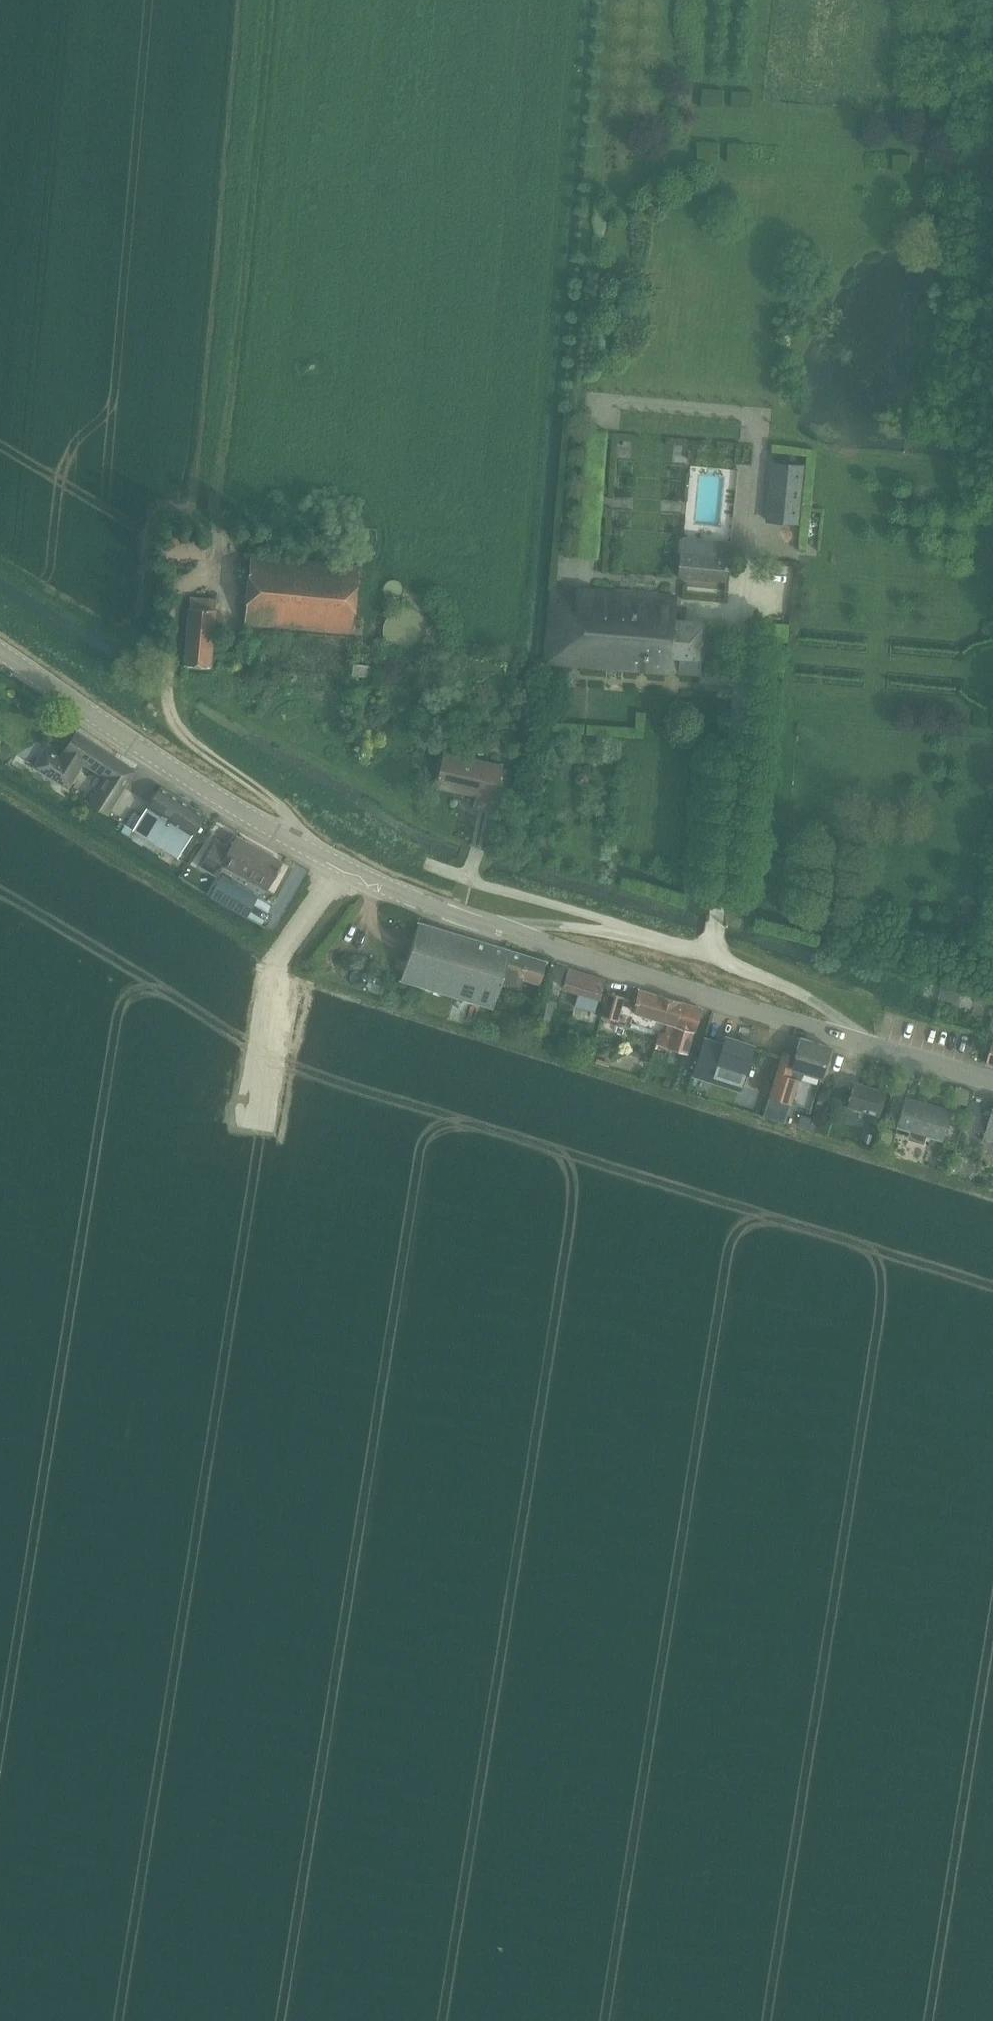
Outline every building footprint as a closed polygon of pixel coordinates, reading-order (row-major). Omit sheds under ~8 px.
[(771,462),(765,520),(797,523),(803,465),(771,462)] [(676,577),(727,582),(729,556),(727,556),(680,552),(679,552),(676,577)] [(358,564),(250,555),(245,624),(352,633),(358,564)] [(543,665),(556,666),(573,667),(638,672),(639,672),(669,674),(670,669),(678,670),(678,674),(700,676),(701,661),(703,661),(706,619),(674,617),(675,595),(549,586),(543,665)] [(210,667),(215,610),(216,598),(190,596),(185,665),(210,667)] [(83,765),(97,774),(103,778),(87,802),(107,815),(135,770),(97,746),(75,732),(60,757),(46,749),(34,767),(68,789),(83,765)] [(502,764),(444,751),(436,787),(476,796),(474,808),(491,812),(502,764)] [(559,752),(558,763),(566,763),(567,752),(559,752)] [(576,776),(575,781),(579,785),(584,786),(588,782),(588,777),(584,773),(579,773),(576,776)] [(141,816),(134,829),(128,825),(125,823),(121,831),(130,836),(132,831),(177,858),(204,813),(159,786),(141,816)] [(135,812),(128,825),(134,829),(141,816),(135,812)] [(216,842),(202,868),(218,877),(223,867),(266,891),(282,861),(237,836),(229,849),(216,842)] [(222,874),(209,896),(247,917),(259,895),(222,874)] [(546,961),(438,928),(419,922),(401,981),(492,1009),(501,981),(519,987),(522,979),(539,985),(546,961)] [(594,1012),(603,979),(567,969),(562,989),(578,994),(574,1007),(594,1012)] [(633,1017),(630,1026),(654,1034),(654,1031),(655,1030),(659,1031),(664,1032),(671,1034),(681,1002),(639,990),(633,1013),(631,1016),(633,1017)] [(608,992),(601,1016),(617,1021),(624,997),(608,992)] [(547,1026),(554,1001),(542,998),(535,1022),(547,1026)] [(659,1031),(655,1043),(656,1044),(687,1053),(693,1031),(699,1012),(700,1008),(681,1002),(671,1034),(664,1032),(659,1031)] [(703,1036),(691,1075),(739,1090),(745,1073),(753,1046),(724,1037),(723,1042),(703,1036)] [(975,1036),(972,1048),(984,1051),(987,1040),(975,1036)] [(790,1104),(797,1080),(801,1081),(803,1073),(821,1078),(830,1046),(800,1037),(788,1077),(775,1073),(768,1097),(790,1104)] [(854,1082),(846,1106),(878,1115),(885,1091),(854,1082)] [(905,1097),(896,1127),(909,1131),(907,1139),(924,1144),(927,1136),(940,1140),(949,1111),(905,1097)] [(817,1104),(813,1114),(823,1117),(826,1107),(817,1104)] [(984,1132),(982,1138),(992,1141),(992,1105),(990,1116),(980,1113),(975,1129),(984,1132)] [(801,1114),(798,1125),(808,1128),(811,1117),(801,1114)]
